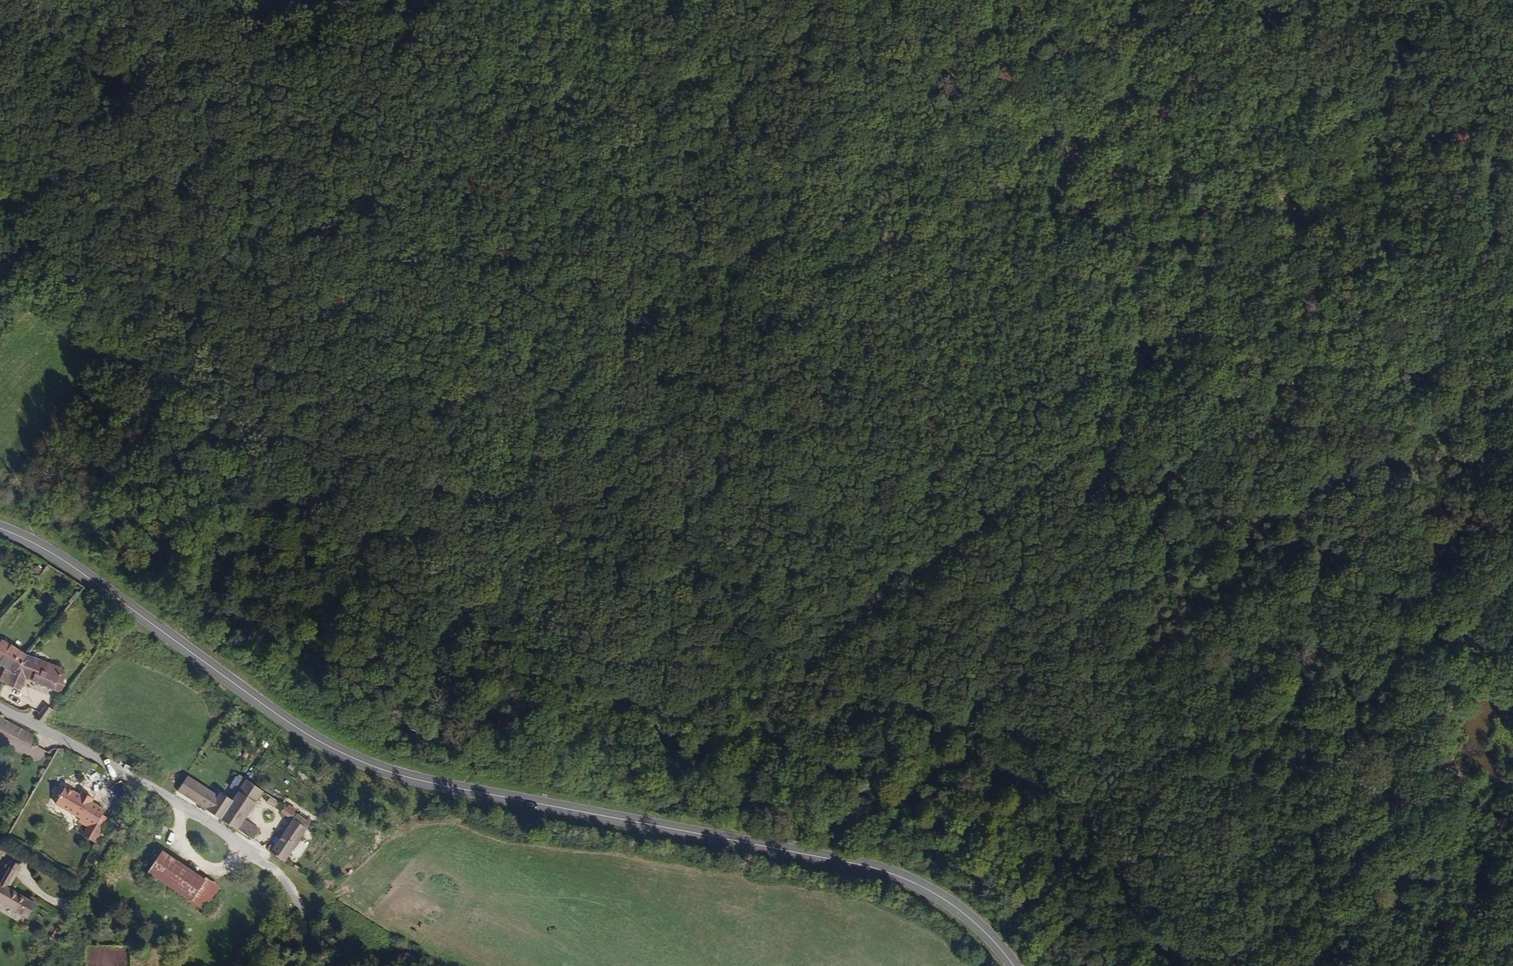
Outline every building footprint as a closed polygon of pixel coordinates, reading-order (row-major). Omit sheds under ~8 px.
[(23,660),(6,645),(0,652),(0,667),(3,670),(0,674),(0,683),(2,683),(23,660)] [(23,660),(2,683),(0,683),(0,700),(10,705),(18,698),(24,679),(49,696),(35,716),(40,719),(61,694),(57,692),(60,687),(57,686),(58,682),(23,660)] [(31,735),(0,719),(0,733),(25,746),(31,735)] [(29,748),(35,737),(31,735),(25,746),(29,748)] [(215,797),(217,795),(186,776),(177,790),(208,809),(215,797)] [(238,793),(245,781),(237,776),(230,788),(238,793)] [(242,823),(263,792),(247,781),(233,802),(220,821),(253,842),(256,837),(245,830),(247,826),(242,823)] [(101,807),(88,799),(89,796),(79,789),(77,792),(63,782),(52,799),(84,819),(91,824),(98,812),(101,807)] [(220,821),(233,802),(219,792),(217,795),(215,797),(208,809),(206,812),(220,821)] [(293,813),(281,805),(277,810),(289,819),(293,813)] [(95,832),(105,816),(98,812),(91,824),(84,819),(77,832),(83,836),(88,828),(95,832)] [(296,845),(311,825),(295,814),(271,848),(267,846),(264,850),(284,863),(290,854),(294,857),(300,848),(296,845)] [(90,840),(95,832),(88,828),(83,836),(90,840)] [(218,886),(162,850),(147,872),(203,908),(218,886)] [(12,879),(19,869),(9,863),(2,873),(12,879)] [(12,879),(2,873),(0,877),(0,906),(14,916),(23,903),(5,890),(12,879)] [(21,920),(29,907),(23,903),(14,916),(21,920)]
